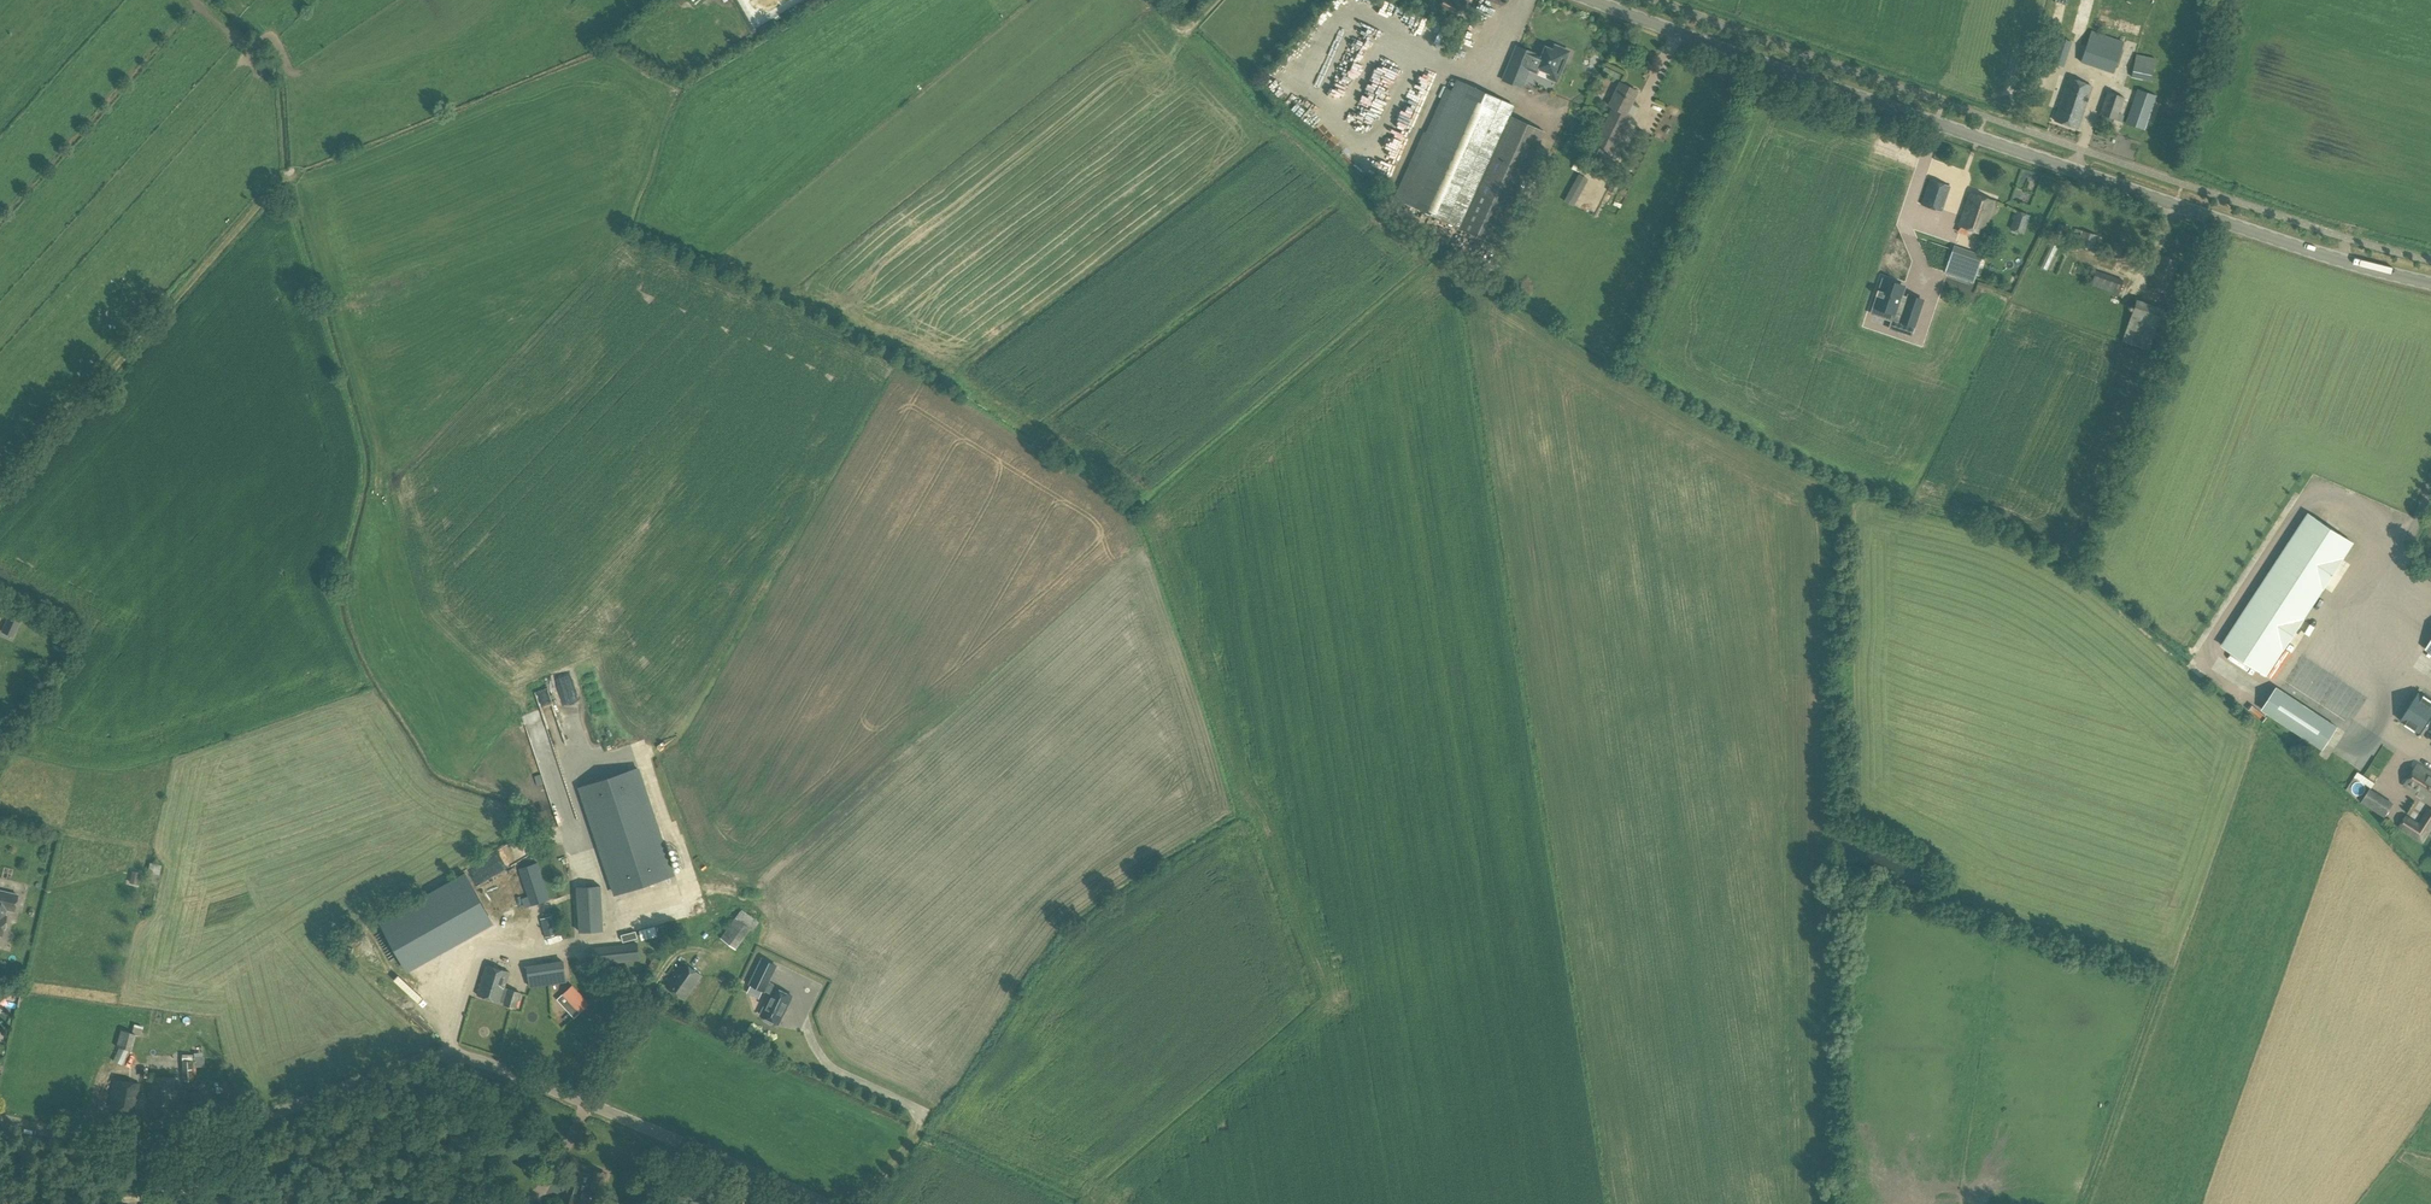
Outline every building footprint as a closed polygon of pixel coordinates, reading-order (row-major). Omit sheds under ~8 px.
[(2046,14),(2056,17),(2060,0),(2049,0),(2046,14)] [(2086,0),(2075,0),(2071,14),(2082,17),(2086,0)] [(1409,26),(1414,14),(1407,11),(1403,24),(1409,26)] [(1420,36),(1433,41),(1439,24),(1426,20),(1420,36)] [(2145,36),(2163,37),(2164,27),(2145,26),(2145,36)] [(2091,31),(2081,62),(2113,73),(2123,42),(2091,31)] [(2050,34),(2041,60),(2063,67),(2071,41),(2050,34)] [(1518,46),(1505,79),(1524,87),(1531,69),(1538,72),(1540,66),(1551,70),(1548,76),(1558,80),(1569,50),(1545,41),(1540,54),(1518,46)] [(2136,54),(2130,78),(2152,81),(2156,58),(2136,54)] [(2069,78),(2054,121),(2077,129),(2092,86),(2069,78)] [(1456,79),(1402,202),(1498,244),(1547,130),(1509,113),(1513,105),(1456,79)] [(1315,81),(1312,87),(1320,91),(1323,84),(1315,81)] [(1619,82),(1608,105),(1610,106),(1612,104),(1627,112),(1638,91),(1619,82)] [(2138,89),(2125,124),(2145,130),(2157,96),(2138,89)] [(2108,92),(2100,115),(2116,120),(2124,98),(2108,92)] [(1612,105),(1592,145),(1612,154),(1631,114),(1612,105)] [(1582,142),(1591,145),(1593,138),(1585,135),(1582,142)] [(1373,162),(1382,166),(1385,158),(1377,155),(1373,162)] [(1567,195),(1581,170),(1575,166),(1561,191),(1567,195)] [(1929,178),(1920,205),(1943,212),(1951,186),(1929,178)] [(1613,180),(1608,191),(1615,194),(1620,183),(1613,180)] [(1970,193),(1959,226),(1984,234),(1995,201),(1970,193)] [(2017,209),(2011,230),(2023,233),(2025,227),(2029,213),(2017,209)] [(2058,224),(2055,236),(2065,239),(2068,227),(2058,224)] [(2076,229),(2071,245),(2077,247),(2082,230),(2076,229)] [(2082,230),(2077,247),(2093,251),(2097,235),(2082,230)] [(2044,261),(2053,234),(2046,232),(2036,258),(2044,261)] [(1954,246),(1948,262),(1977,271),(1982,255),(1954,246)] [(2116,247),(2112,257),(2120,259),(2123,250),(2116,247)] [(1948,262),(1945,273),(1964,279),(1973,282),(1977,271),(1948,262)] [(2096,270),(2090,285),(2118,295),(2123,280),(2096,270)] [(1875,307),(1874,312),(1891,318),(1893,313),(1895,313),(1902,315),(1897,330),(1911,335),(1922,300),(1908,295),(1908,296),(1907,299),(1900,297),(1901,294),(1904,286),(1883,279),(1879,290),(1877,289),(1877,290),(1879,291),(1877,295),(1875,294),(1875,295),(1877,296),(1874,306),(1875,307)] [(2135,299),(2122,341),(2150,350),(2164,309),(2135,299)] [(1875,332),(1874,338),(1896,344),(1898,338),(1875,332)] [(2311,512),(2223,645),(2269,675),(2356,542),(2311,512)] [(23,615),(13,610),(3,632),(13,636),(23,615)] [(2277,687),(2262,710),(2323,749),(2337,727),(2277,687)] [(2430,719),(2430,701),(2419,693),(2401,720),(2421,734),(2430,719)] [(2338,753),(2343,759),(2350,754),(2345,748),(2338,753)] [(2405,786),(2430,803),(2430,772),(2419,764),(2405,786)] [(638,770),(582,788),(617,895),(673,876),(638,770)] [(2371,788),(2361,803),(2384,819),(2394,804),(2371,788)] [(2400,828),(2423,842),(2429,832),(2430,829),(2430,810),(2428,808),(2417,825),(2406,818),(2400,828)] [(538,862),(517,869),(526,897),(522,899),(525,908),(550,900),(538,862)] [(149,863),(144,882),(159,885),(163,866),(149,863)] [(602,930),(600,885),(576,886),(579,931),(602,930)] [(1,936),(6,915),(5,915),(6,909),(14,911),(17,895),(0,891),(0,936),(1,936)] [(515,948),(524,915),(446,892),(440,912),(465,919),(461,933),(515,948)] [(742,909),(736,917),(751,929),(750,931),(752,932),(759,922),(742,909)] [(552,915),(540,919),(545,938),(558,934),(552,915)] [(731,917),(716,939),(733,950),(748,928),(731,917)] [(379,926),(369,966),(426,980),(436,940),(379,926)] [(638,943),(587,948),(589,966),(640,961),(638,943)] [(455,989),(467,951),(449,945),(437,984),(455,989)] [(762,959),(750,984),(764,991),(764,989),(771,993),(760,1015),(765,1017),(765,1020),(772,1023),(774,1021),(779,1024),(792,996),(772,986),(772,984),(768,982),(776,966),(762,959)] [(683,961),(665,986),(685,1000),(702,975),(683,961)] [(563,962),(527,968),(530,987),(566,982),(563,962)] [(486,964),(477,994),(501,1001),(506,1002),(505,1004),(517,1007),(521,992),(505,987),(510,971),(486,964)] [(572,983),(563,992),(579,1009),(589,1000),(572,983)] [(118,1047),(113,1061),(123,1064),(129,1050),(131,1050),(136,1034),(121,1030),(116,1047),(118,1047)] [(194,1061),(181,1061),(182,1081),(195,1081),(194,1061)] [(140,1068),(139,1077),(147,1078),(148,1068),(146,1068),(146,1067),(146,1066),(145,1066),(144,1065),(143,1065),(142,1065),(141,1066),(140,1067),(140,1068)] [(148,1079),(148,1115),(174,1115),(175,1080),(148,1079)] [(115,1080),(110,1107),(136,1111),(140,1084),(115,1080)] [(569,1203),(596,1203),(599,1196),(598,1196),(603,1178),(589,1174),(584,1192),(583,1192),(581,1199),(572,1196),(569,1203)] [(228,1203),(239,1203),(253,1203),(254,1192),(229,1189),(228,1203)]
